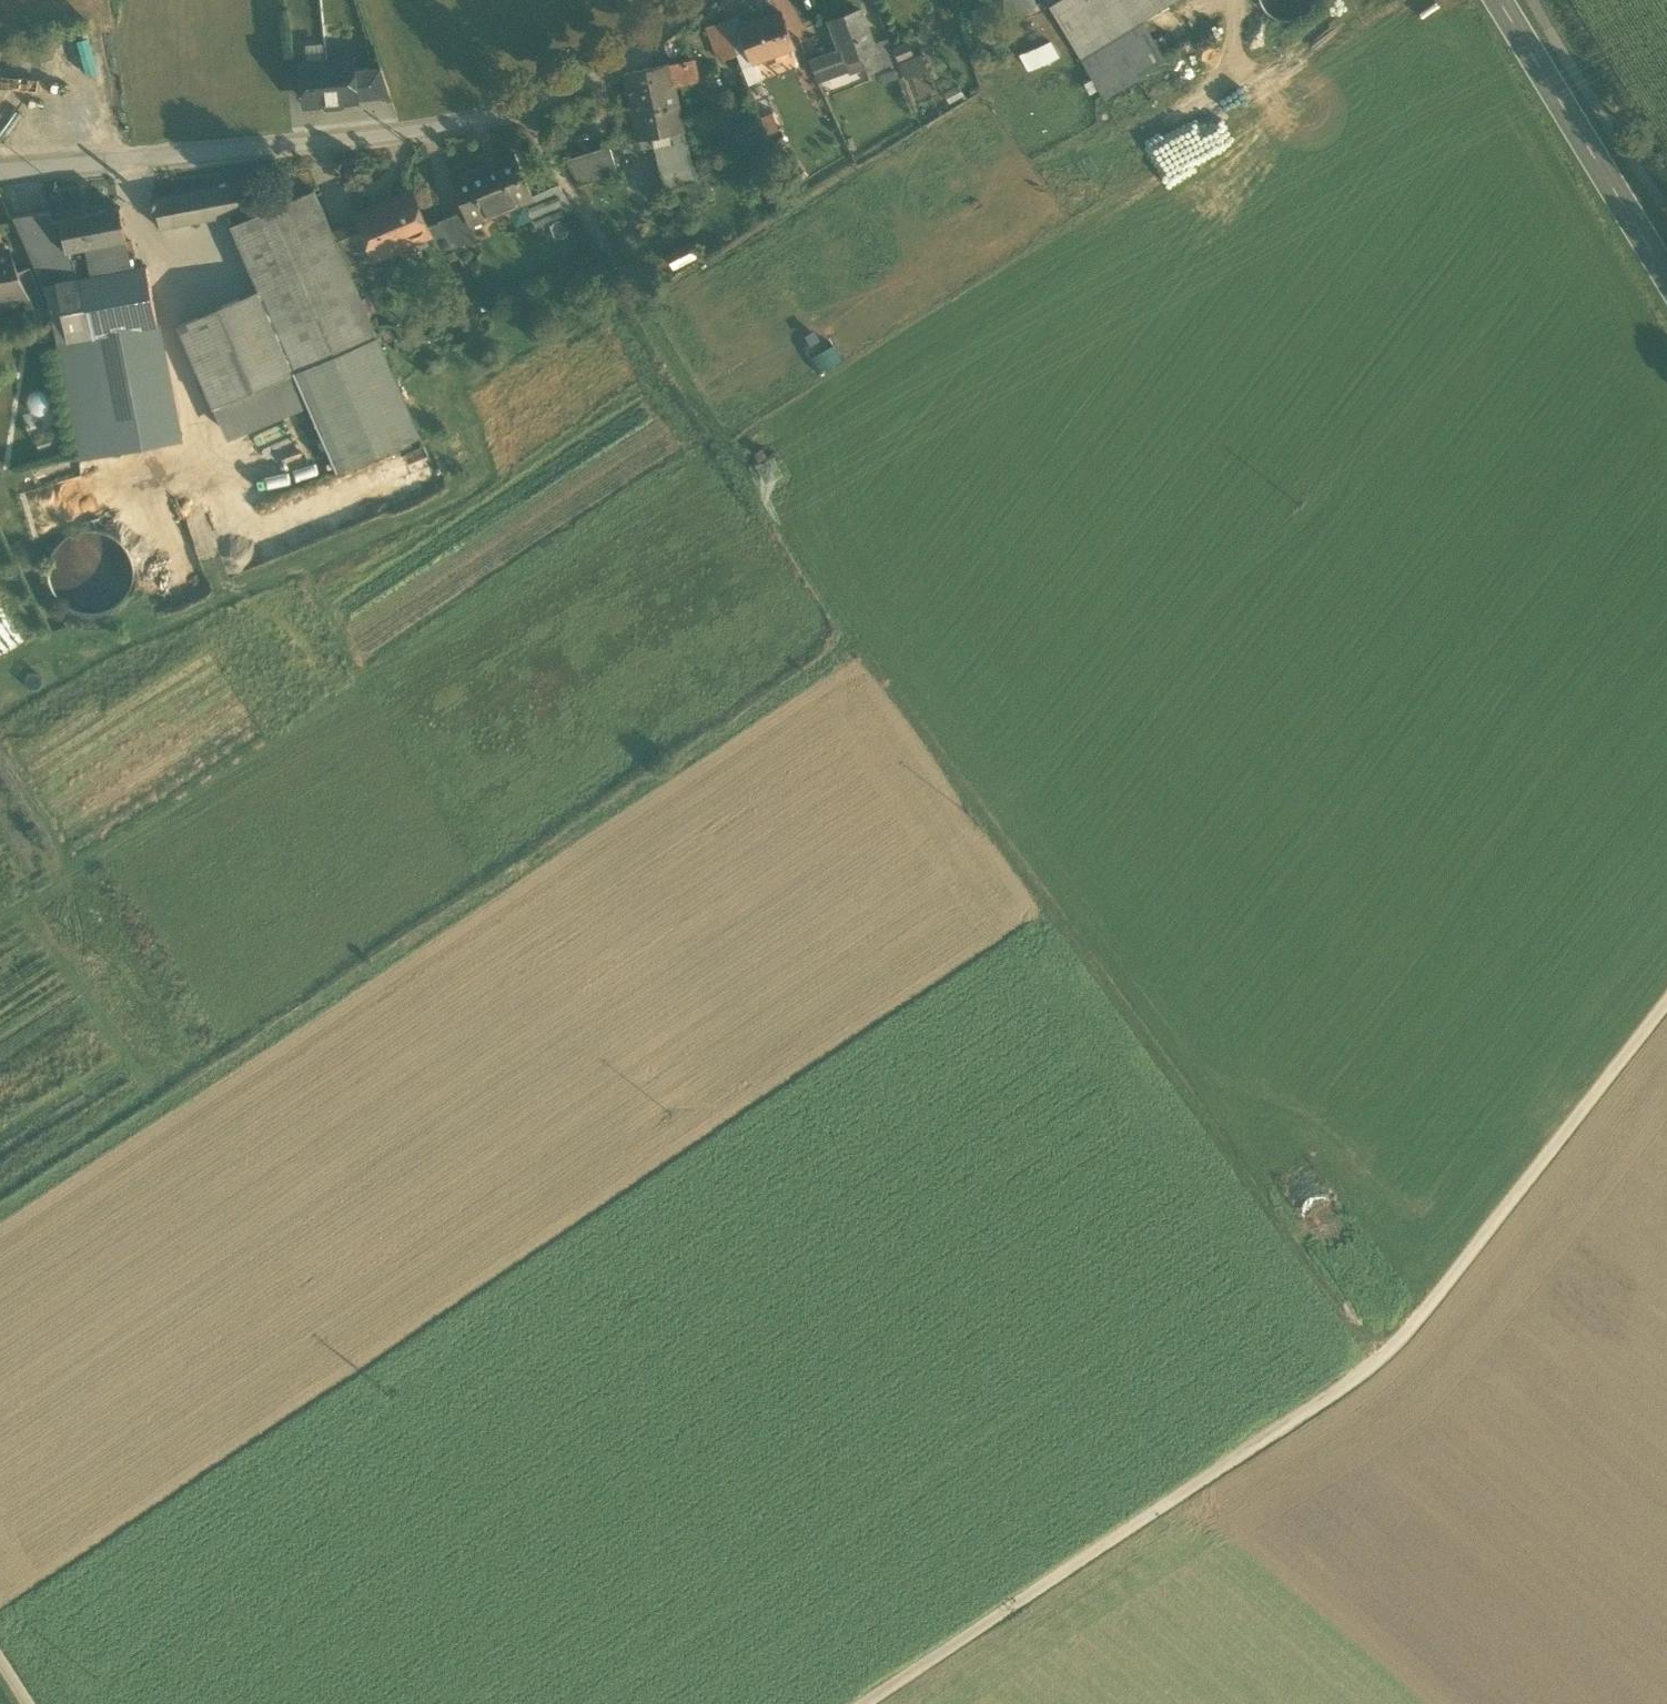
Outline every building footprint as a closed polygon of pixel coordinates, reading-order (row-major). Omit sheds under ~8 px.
[(1008,13),(1036,4),(1035,0),(1004,0),(1008,13)] [(1081,59),(1142,21),(1177,0),(1046,0),(1081,59)] [(1285,21),(1300,18),(1311,10),(1316,0),(1260,0),(1262,5),(1272,16),(1285,21)] [(749,48),(754,62),(793,47),(780,12),(743,26),(741,27),(749,48)] [(831,22),(841,51),(859,45),(867,52),(868,56),(875,53),(871,42),(859,12),(831,22)] [(739,15),(725,20),(737,53),(749,48),(741,27),(743,26),(739,15)] [(737,54),(737,53),(725,20),(709,27),(721,59),(737,54)] [(1166,60),(1142,21),(1081,59),(1104,99),(1166,60)] [(871,42),(875,53),(879,65),(884,77),(900,71),(887,35),(871,42)] [(848,63),(868,56),(867,52),(859,45),(841,51),(842,51),(811,63),(819,80),(850,69),(848,63)] [(852,75),(879,65),(875,53),(868,56),(848,63),(850,69),(852,75)] [(692,59),(669,64),(674,85),(696,81),(692,59)] [(306,65),(310,104),(357,100),(354,71),(353,60),(306,65)] [(661,88),(674,85),(669,64),(625,73),(631,103),(645,100),(644,97),(662,93),(661,88)] [(354,71),(357,100),(390,97),(381,68),(354,71)] [(639,137),(654,135),(682,129),(674,85),(661,88),(662,93),(644,97),(645,100),(631,103),(639,137)] [(682,128),(682,129),(654,135),(656,143),(654,143),(654,146),(657,157),(689,150),(682,128)] [(654,135),(639,137),(641,148),(654,146),(654,143),(656,143),(654,135)] [(565,159),(580,184),(618,174),(617,172),(609,146),(565,159)] [(657,157),(664,190),(697,180),(689,150),(657,157)] [(465,212),(470,224),(471,223),(531,199),(533,198),(533,196),(515,153),(514,154),(514,156),(499,163),(498,161),(479,168),(480,170),(454,181),(453,179),(452,180),(465,212)] [(315,169),(307,173),(314,189),(322,185),(315,169)] [(297,196),(313,189),(306,173),(290,180),(297,196)] [(161,229),(228,216),(254,211),(249,182),(155,200),(161,229)] [(546,191),(557,215),(573,208),(559,185),(546,191)] [(297,196),(255,214),(232,224),(260,289),(179,325),(214,407),(294,373),(337,472),(420,437),(407,405),(392,372),(377,337),(347,267),(313,189),(297,196)] [(388,246),(408,237),(409,238),(416,238),(421,236),(425,231),(427,229),(427,228),(427,227),(411,191),(390,200),(392,204),(379,209),(378,206),(357,215),(359,221),(362,228),(371,248),(373,247),(386,242),(388,246)] [(531,199),(540,222),(557,215),(546,191),(533,196),(533,198),(531,199)] [(390,200),(378,206),(379,209),(392,204),(390,200)] [(67,250),(87,247),(127,239),(120,207),(61,218),(67,250)] [(59,340),(95,334),(84,278),(93,276),(87,247),(67,250),(61,218),(52,220),(50,210),(14,217),(45,288),(59,340)] [(255,214),(254,211),(228,216),(232,224),(255,214)] [(439,222),(453,247),(477,238),(471,223),(470,224),(465,212),(439,222)] [(359,221),(332,232),(335,240),(362,228),(359,221)] [(442,250),(448,250),(453,247),(439,222),(427,227),(427,228),(434,243),(437,247),(442,250)] [(335,240),(347,267),(376,254),(375,251),(373,247),(371,248),(362,228),(335,240)] [(133,269),(127,239),(87,247),(93,276),(133,269)] [(373,247),(375,251),(388,246),(386,242),(373,247)] [(680,255),(687,267),(707,255),(700,243),(680,255)] [(0,252),(0,303),(23,296),(18,272),(9,250),(0,252)] [(133,269),(93,276),(84,278),(95,334),(157,322),(147,266),(133,269)] [(23,296),(27,309),(44,304),(30,267),(18,272),(23,296)] [(180,438),(157,322),(95,334),(59,340),(57,341),(78,450),(80,457),(180,438)] [(47,565),(48,582),(56,598),(69,609),(85,614),(102,613),(118,605),(129,592),(134,575),(133,558),(125,543),(112,532),(95,527),(78,528),(63,536),(52,549),(47,565)]
